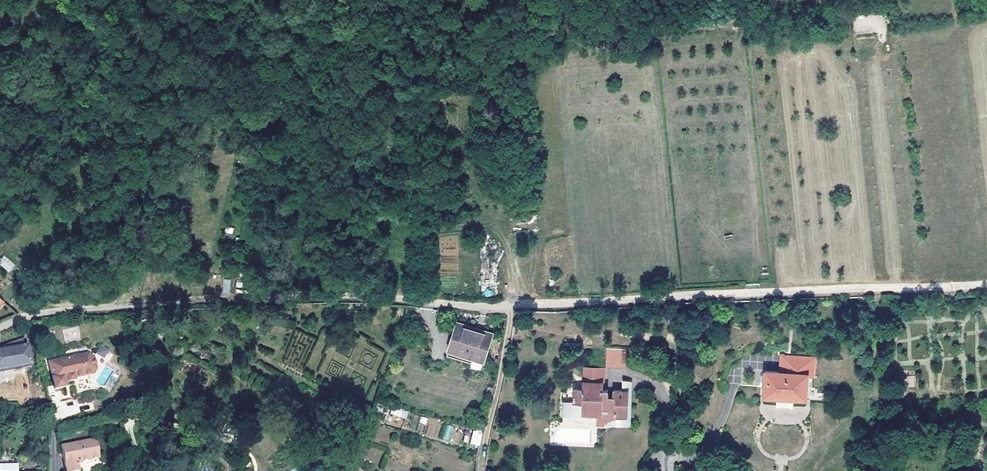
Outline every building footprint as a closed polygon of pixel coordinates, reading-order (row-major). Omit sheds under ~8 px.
[(10,273),(16,264),(4,255),(0,261),(0,265),(10,273)] [(80,267),(69,263),(67,271),(77,274),(80,267)] [(43,320),(33,322),(34,330),(44,329),(43,320)] [(458,322),(458,323),(482,331),(483,330),(458,322)] [(458,323),(449,348),(475,356),(474,358),(484,361),(493,333),(483,330),(482,331),(458,323)] [(29,370),(26,356),(23,357),(20,342),(1,346),(2,351),(0,352),(0,376),(29,370)] [(449,350),(474,358),(475,356),(449,348),(449,350)] [(605,367),(625,368),(626,349),(606,348),(605,367)] [(90,352),(50,360),(54,387),(65,385),(64,379),(68,378),(68,380),(75,379),(75,377),(93,374),(97,367),(95,357),(90,352)] [(764,373),(763,399),(777,400),(777,396),(791,396),(791,400),(806,401),(807,378),(810,378),(810,359),(780,357),(779,373),(764,373)] [(570,403),(570,414),(584,415),(598,416),(597,427),(603,428),(604,423),(612,423),(617,423),(617,420),(628,420),(628,408),(625,409),(625,392),(623,392),(614,393),(614,399),(608,399),(608,392),(603,392),(603,370),(585,370),(585,391),(575,391),(575,403),(570,403)] [(282,373),(276,384),(283,387),(288,377),(282,373)] [(624,382),(623,392),(625,392),(625,409),(628,408),(628,420),(617,420),(617,423),(612,423),(612,426),(631,427),(632,384),(624,382)] [(318,392),(315,396),(326,402),(328,398),(318,392)] [(584,415),(570,414),(570,403),(562,403),(561,418),(584,418),(584,415)] [(393,407),(390,413),(405,419),(408,413),(393,407)] [(449,441),(453,427),(445,424),(440,438),(449,441)] [(479,446),(482,432),(473,429),(469,444),(479,446)] [(59,445),(63,470),(76,470),(75,463),(97,459),(93,439),(59,445)]
